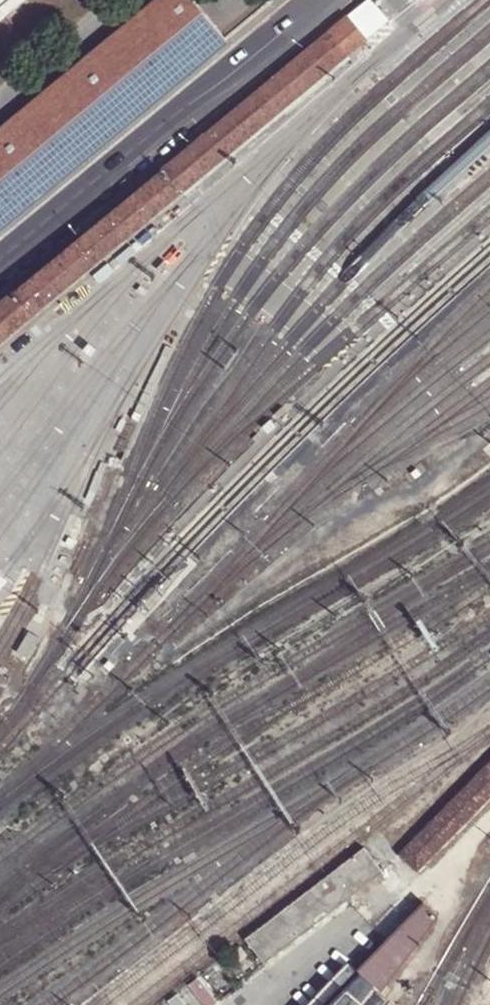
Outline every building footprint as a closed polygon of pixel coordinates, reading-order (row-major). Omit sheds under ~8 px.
[(227,42),(192,0),(158,0),(0,131),(0,229),(227,42)] [(367,38),(388,21),(369,0),(349,17),(367,38)] [(0,308),(0,341),(367,38),(349,17),(312,49),(164,172),(0,308)] [(489,792),(489,763),(400,856),(415,870),(489,792)] [(363,851),(246,942),(264,964),(381,874),(363,851)] [(377,991),(378,992),(434,919),(421,908),(358,976),(361,978),(333,1004),(366,1004),(377,991)]
